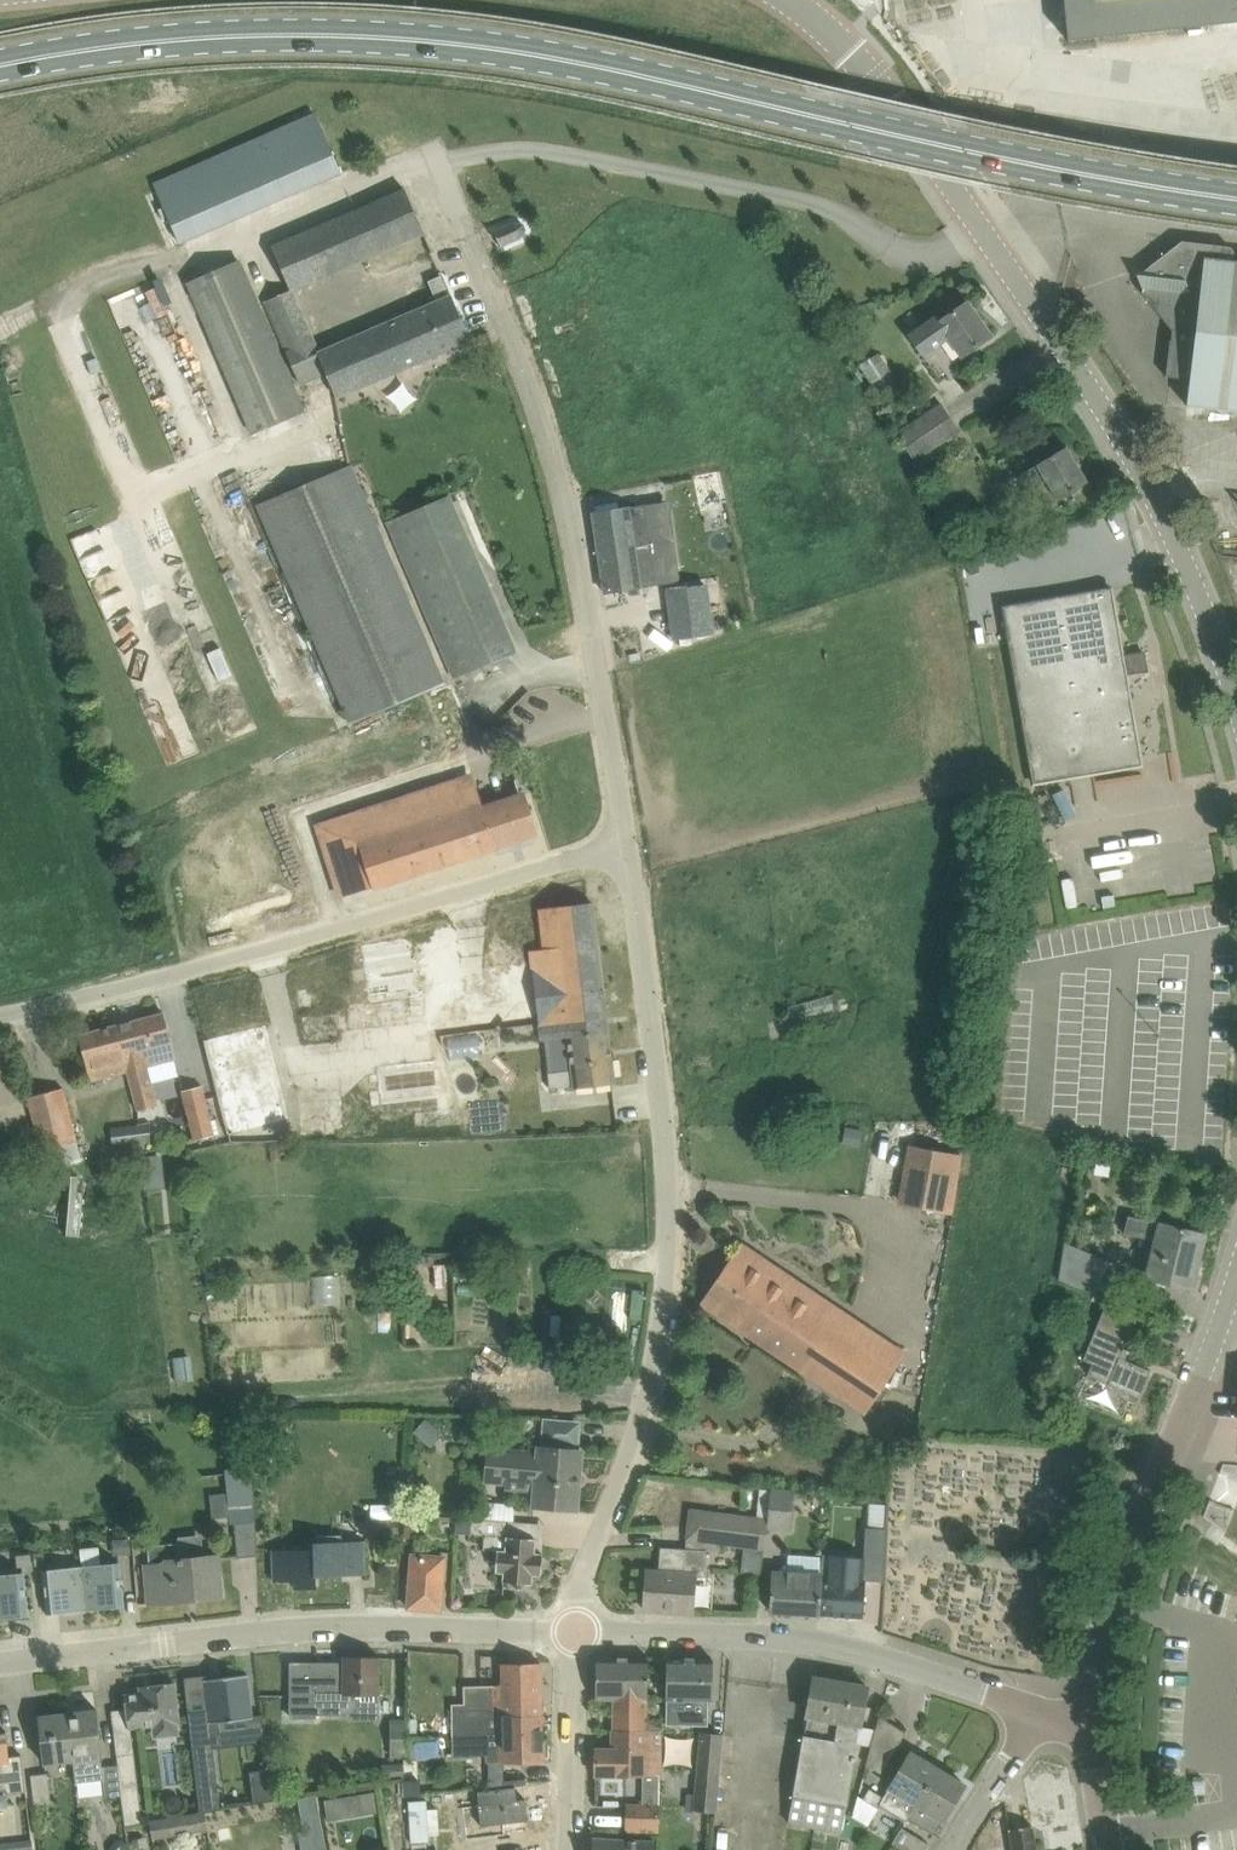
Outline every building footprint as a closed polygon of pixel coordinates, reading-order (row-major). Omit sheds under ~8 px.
[(1236,22),(1236,0),(1064,0),(1069,41),(1093,38),(1236,22)] [(342,172),(316,114),(155,184),(181,243),(342,172)] [(425,233),(406,188),(270,248),(272,251),(288,289),(289,291),(293,290),(362,260),(425,233)] [(494,229),(493,230),(501,247),(502,247),(502,246),(520,238),(526,230),(523,224),(514,222),(495,230),(494,229)] [(1236,411),(1236,262),(1233,261),(1235,251),(1231,247),(1182,241),(1145,270),(1150,276),(1149,287),(1143,292),(1172,329),(1173,329),(1172,340),(1171,340),(1167,376),(1191,379),(1188,405),(1236,411)] [(239,259),(186,282),(252,433),(305,409),(239,259)] [(416,289),(422,304),(451,291),(444,276),(416,289)] [(319,355),(329,377),(338,397),(472,339),(452,295),(325,348),(319,351),(316,343),(312,332),(283,345),(292,366),(319,355)] [(991,336),(968,302),(941,321),(938,317),(911,335),(925,355),(951,337),(963,355),(991,336)] [(891,370),(879,352),(860,364),(872,383),(891,370)] [(905,444),(951,416),(943,403),(898,433),(905,444)] [(951,416),(905,444),(915,459),(960,430),(951,416)] [(1088,482),(1067,446),(1037,465),(1038,466),(1023,475),(1031,488),(1046,479),(1059,500),(1088,482)] [(259,506),(351,724),(445,684),(352,467),(259,506)] [(439,500),(390,521),(456,678),(513,653),(486,590),(479,593),(439,500)] [(628,507),(594,512),(606,592),(640,587),(639,581),(651,579),(648,559),(652,558),(644,505),(628,508),(628,507)] [(703,586),(664,592),(672,640),(710,634),(703,586)] [(1143,765),(1112,587),(1004,606),(1034,783),(1143,765)] [(1145,649),(1125,653),(1129,673),(1149,668),(1145,649)] [(463,790),(331,833),(350,894),(538,833),(525,793),(484,807),(482,802),(468,806),(463,790)] [(574,1087),(615,1082),(593,902),(539,909),(544,949),(530,951),(542,1040),(568,1036),(572,1070),(548,1073),(549,1089),(574,1086),(574,1087)] [(369,995),(467,980),(458,926),(361,941),(369,995)] [(836,993),(789,1005),(796,1030),(842,1017),(836,993)] [(351,1020),(408,1017),(407,997),(351,999),(351,1020)] [(176,1058),(164,1013),(118,1025),(128,1071),(138,1111),(158,1106),(147,1066),(176,1058)] [(229,1131),(289,1116),(266,1022),(206,1036),(229,1131)] [(128,1071),(118,1025),(79,1035),(91,1081),(128,1071)] [(476,1055),(379,1061),(381,1109),(478,1103),(476,1055)] [(189,1142),(215,1135),(202,1086),(183,1090),(191,1122),(187,1123),(184,1130),(185,1134),(187,1134),(189,1142)] [(63,1087),(27,1097),(40,1150),(45,1149),(50,1166),(81,1157),(63,1087)] [(150,1122),(139,1123),(137,1123),(137,1124),(139,1142),(139,1144),(152,1142),(150,1122)] [(110,1128),(113,1146),(139,1142),(137,1124),(110,1128)] [(897,1204),(953,1213),(962,1154),(907,1145),(897,1204)] [(74,1235),(78,1176),(71,1175),(66,1234),(74,1235)] [(1166,1282),(1192,1288),(1206,1233),(1160,1223),(1155,1240),(1147,1278),(1153,1279),(1152,1283),(1166,1286),(1166,1282)] [(1101,1278),(1107,1261),(1065,1243),(1062,1261),(1101,1278)] [(734,1256),(722,1275),(885,1384),(904,1355),(773,1267),(766,1277),(734,1256)] [(1094,1294),(1101,1278),(1062,1261),(1059,1279),(1094,1294)] [(339,1273),(312,1275),(314,1302),(341,1300),(339,1273)] [(722,1275),(709,1294),(757,1326),(750,1335),(866,1413),(885,1384),(722,1275)] [(1108,1385),(1137,1397),(1148,1370),(1151,1371),(1151,1370),(1120,1357),(1123,1350),(1129,1353),(1130,1350),(1125,1348),(1140,1311),(1109,1299),(1084,1359),(1093,1363),(1088,1375),(1109,1384),(1108,1385)] [(539,1415),(539,1441),(582,1443),(583,1417),(539,1415)] [(425,1442),(438,1429),(426,1418),(414,1431),(425,1442)] [(533,1489),(531,1505),(577,1509),(582,1450),(540,1447),(539,1452),(489,1448),(490,1435),(476,1433),(474,1449),(486,1450),(483,1484),(533,1489)] [(259,1517),(259,1515),(255,1475),(231,1477),(235,1525),(254,1522),(254,1517),(259,1517)] [(790,1531),(791,1523),(795,1489),(772,1486),(770,1503),(768,1518),(766,1529),(790,1531)] [(764,1550),(766,1529),(768,1518),(753,1516),(716,1512),(712,1544),(723,1545),(745,1548),(763,1550),(764,1550)] [(398,1517),(373,1519),(374,1535),(399,1533),(398,1517)] [(408,1517),(406,1538),(413,1538),(415,1518),(408,1517)] [(353,1536),(354,1518),(334,1518),(334,1536),(353,1536)] [(507,1536),(508,1521),(472,1519),(471,1520),(457,1519),(456,1534),(485,1536),(484,1549),(498,1550),(496,1572),(504,1572),(503,1582),(533,1584),(534,1575),(542,1575),(543,1553),(535,1553),(536,1538),(507,1536)] [(257,1555),(254,1522),(235,1525),(238,1557),(257,1555)] [(888,1527),(867,1526),(865,1557),(825,1555),(823,1576),(820,1614),(863,1617),(866,1578),(884,1579),(888,1527)] [(119,1554),(132,1553),(131,1537),(129,1538),(128,1533),(109,1535),(110,1543),(113,1543),(114,1555),(119,1554)] [(366,1574),(365,1541),(314,1542),(314,1549),(294,1551),(295,1588),(317,1588),(317,1576),(366,1574)] [(82,1561),(101,1560),(100,1544),(81,1545),(82,1561)] [(150,1563),(148,1564),(153,1603),(166,1601),(169,1603),(177,1603),(179,1600),(223,1595),(218,1553),(180,1557),(179,1544),(148,1547),(150,1563)] [(705,1577),(707,1550),(687,1549),(661,1547),(659,1571),(648,1570),(645,1609),(693,1613),(693,1612),(696,1576),(705,1577)] [(33,1552),(34,1566),(46,1565),(45,1551),(33,1552)] [(17,1555),(18,1567),(33,1565),(31,1553),(17,1555)] [(413,1553),(411,1583),(409,1607),(441,1610),(445,1556),(413,1553)] [(124,1605),(121,1581),(119,1563),(84,1566),(89,1609),(124,1605)] [(54,1613),(89,1609),(84,1566),(49,1570),(54,1613)] [(770,1611),(820,1614),(823,1576),(823,1573),(816,1573),(788,1571),(773,1570),(770,1611)] [(24,1572),(0,1575),(0,1618),(29,1615),(24,1572)] [(344,1656),(344,1663),(344,1693),(354,1693),(380,1694),(380,1656),(344,1656)] [(661,1720),(648,1721),(649,1657),(597,1657),(597,1699),(615,1699),(614,1732),(661,1732),(661,1720)] [(668,1658),(667,1701),(681,1702),(680,1725),(707,1726),(708,1702),(713,1702),(713,1659),(668,1658)] [(502,1663),(503,1685),(503,1703),(465,1704),(452,1704),(453,1735),(504,1733),(504,1716),(542,1714),(541,1662),(502,1663)] [(205,1679),(206,1688),(209,1713),(193,1715),(194,1725),(230,1721),(231,1727),(250,1725),(249,1718),(253,1718),(251,1698),(248,1674),(205,1679)] [(810,1701),(788,1823),(842,1833),(864,1710),(868,1686),(815,1677),(810,1701)] [(180,1723),(178,1707),(175,1683),(153,1686),(154,1691),(126,1694),(130,1729),(152,1727),(154,1739),(180,1735),(179,1723),(180,1723)] [(106,1797),(122,1796),(120,1778),(118,1765),(104,1767),(97,1709),(68,1712),(73,1761),(76,1783),(104,1780),(106,1797)] [(39,1716),(42,1740),(45,1765),(73,1761),(68,1712),(39,1716)] [(486,1763),(519,1762),(543,1762),(542,1714),(504,1716),(504,1733),(453,1735),(454,1756),(486,1755),(486,1763)] [(880,1716),(873,1739),(867,1764),(882,1773),(906,1732),(880,1716)] [(391,1720),(391,1759),(409,1759),(409,1738),(409,1720),(391,1720)] [(10,1755),(7,1731),(1,1732),(0,1722),(0,1789),(7,1788),(8,1793),(26,1791),(21,1753),(10,1755)] [(253,1739),(266,1737),(264,1724),(251,1726),(253,1739)] [(596,1774),(662,1775),(661,1732),(614,1732),(614,1749),(596,1749),(596,1774)] [(717,1812),(724,1737),(724,1734),(700,1732),(694,1810),(717,1812)] [(134,1749),(132,1735),(115,1737),(117,1751),(134,1749)] [(249,1755),(253,1786),(272,1783),(268,1752),(249,1755)] [(906,1821),(908,1818),(939,1768),(911,1752),(888,1790),(889,1791),(885,1798),(870,1789),(863,1799),(879,1809),(881,1805),(906,1821)] [(383,1778),(405,1777),(404,1763),(383,1764),(383,1778)] [(939,1768),(908,1818),(934,1834),(965,1784),(939,1768)] [(32,1776),(35,1806),(51,1804),(47,1774),(32,1776)] [(137,1776),(120,1778),(122,1796),(125,1825),(143,1823),(137,1776)] [(406,1796),(421,1795),(420,1786),(414,1780),(404,1781),(406,1796)] [(1205,1780),(1194,1780),(1194,1794),(1206,1793),(1205,1780)] [(516,1787),(492,1790),(478,1792),(479,1805),(478,1805),(481,1824),(529,1818),(526,1799),(517,1800),(516,1787)] [(373,1793),(358,1795),(361,1812),(375,1810),(373,1793)] [(305,1832),(323,1828),(317,1794),(298,1798),(305,1832)] [(626,1833),(659,1833),(659,1803),(626,1804),(626,1833)] [(154,1840),(209,1830),(205,1811),(150,1821),(154,1840)] [(1033,1825),(1010,1829),(1014,1849),(1037,1849),(1033,1825)] [(900,1846),(906,1849),(925,1849),(929,1844),(909,1831),(902,1827),(893,1842),(900,1846)] [(511,1836),(468,1841),(469,1849),(513,1849),(511,1836)] [(655,1841),(593,1837),(593,1849),(655,1849),(655,1841)] [(109,1848),(109,1849),(127,1849),(128,1849),(127,1842),(122,1838),(116,1840),(109,1848)]
